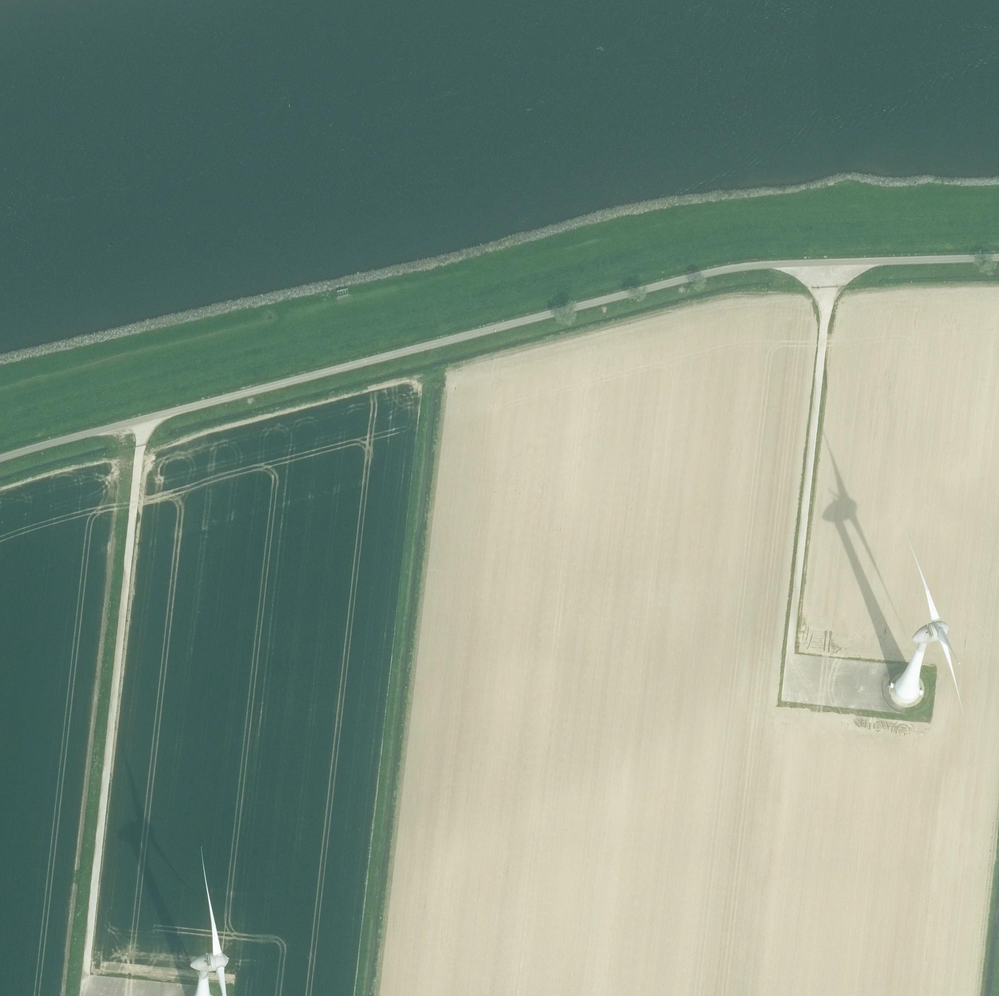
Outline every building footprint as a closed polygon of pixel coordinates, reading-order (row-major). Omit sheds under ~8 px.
[(894,689),(894,690),(894,691),(894,692),(894,693),(895,694),(895,695),(896,696),(896,697),(897,698),(898,699),(899,700),(900,701),(901,702),(902,702),(904,702),(905,703),(906,703),(907,703),(908,703),(909,703),(910,702),(911,702),(912,702),(913,701),(914,700),(915,700),(916,699),(917,698),(918,697),(918,696),(919,695),(919,694),(919,693),(920,692),(920,691),(920,690),(920,689),(920,688),(919,686),(919,685),(919,684),(918,683),(918,682),(917,681),(916,681),(915,680),(914,679),(913,679),(912,678),(911,678),(910,677),(909,677),(908,677),(907,677),(906,677),(905,677),(904,677),(902,678),(901,678),(900,679),(899,679),(899,680),(898,681),(897,681),(896,682),(896,683),(895,684),(895,685),(894,686),(894,688),(894,689)]
